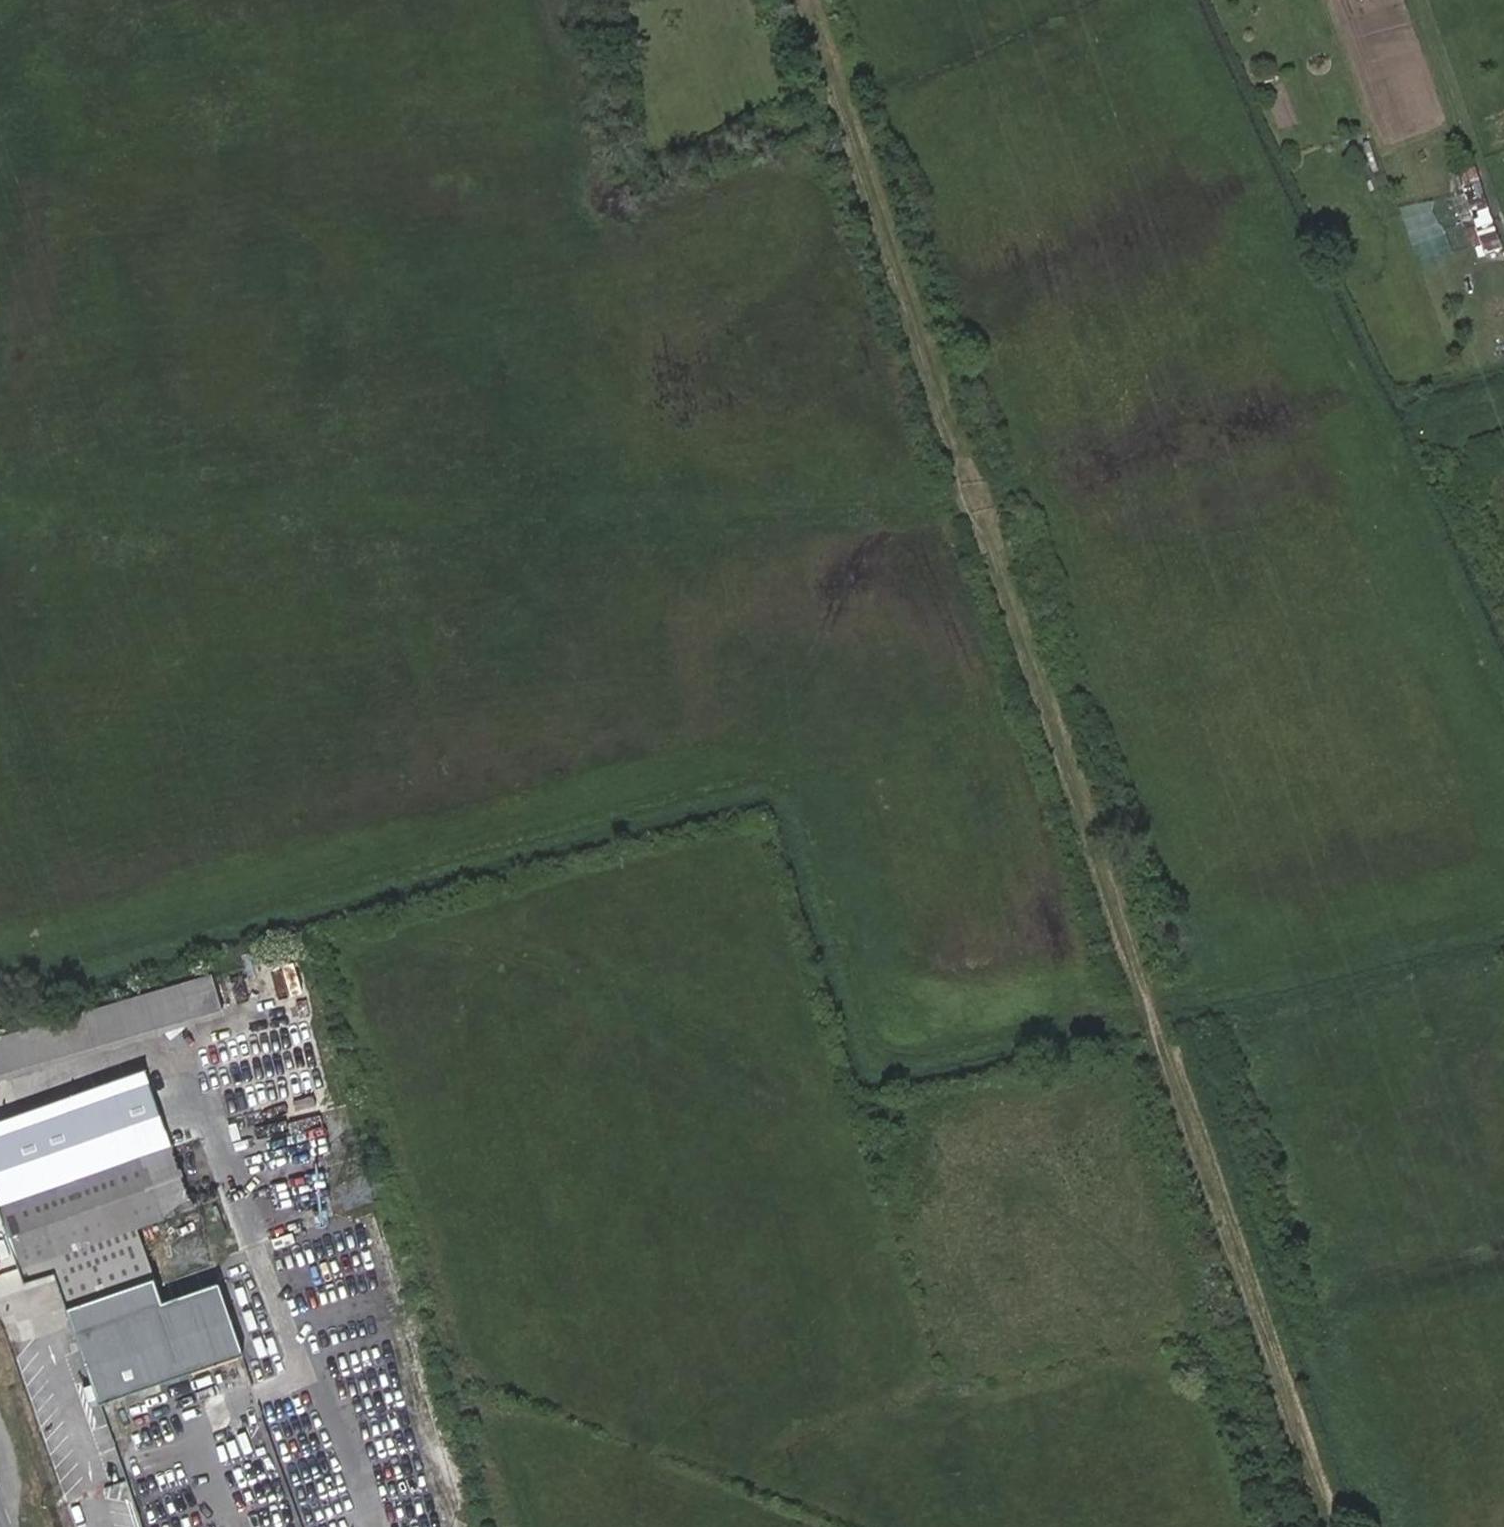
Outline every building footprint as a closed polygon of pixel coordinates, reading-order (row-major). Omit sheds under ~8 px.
[(1500,253),(1475,179),(1459,185),(1470,218),(1468,218),(1482,259),(1500,253)] [(0,1044),(0,1082),(194,1030),(185,994),(0,1044)] [(0,1144),(0,1220),(22,1277),(50,1268),(98,1411),(242,1363),(219,1283),(166,1302),(140,1229),(191,1210),(153,1093),(0,1144)] [(0,1096),(0,1113),(15,1110),(12,1094),(0,1096)]
